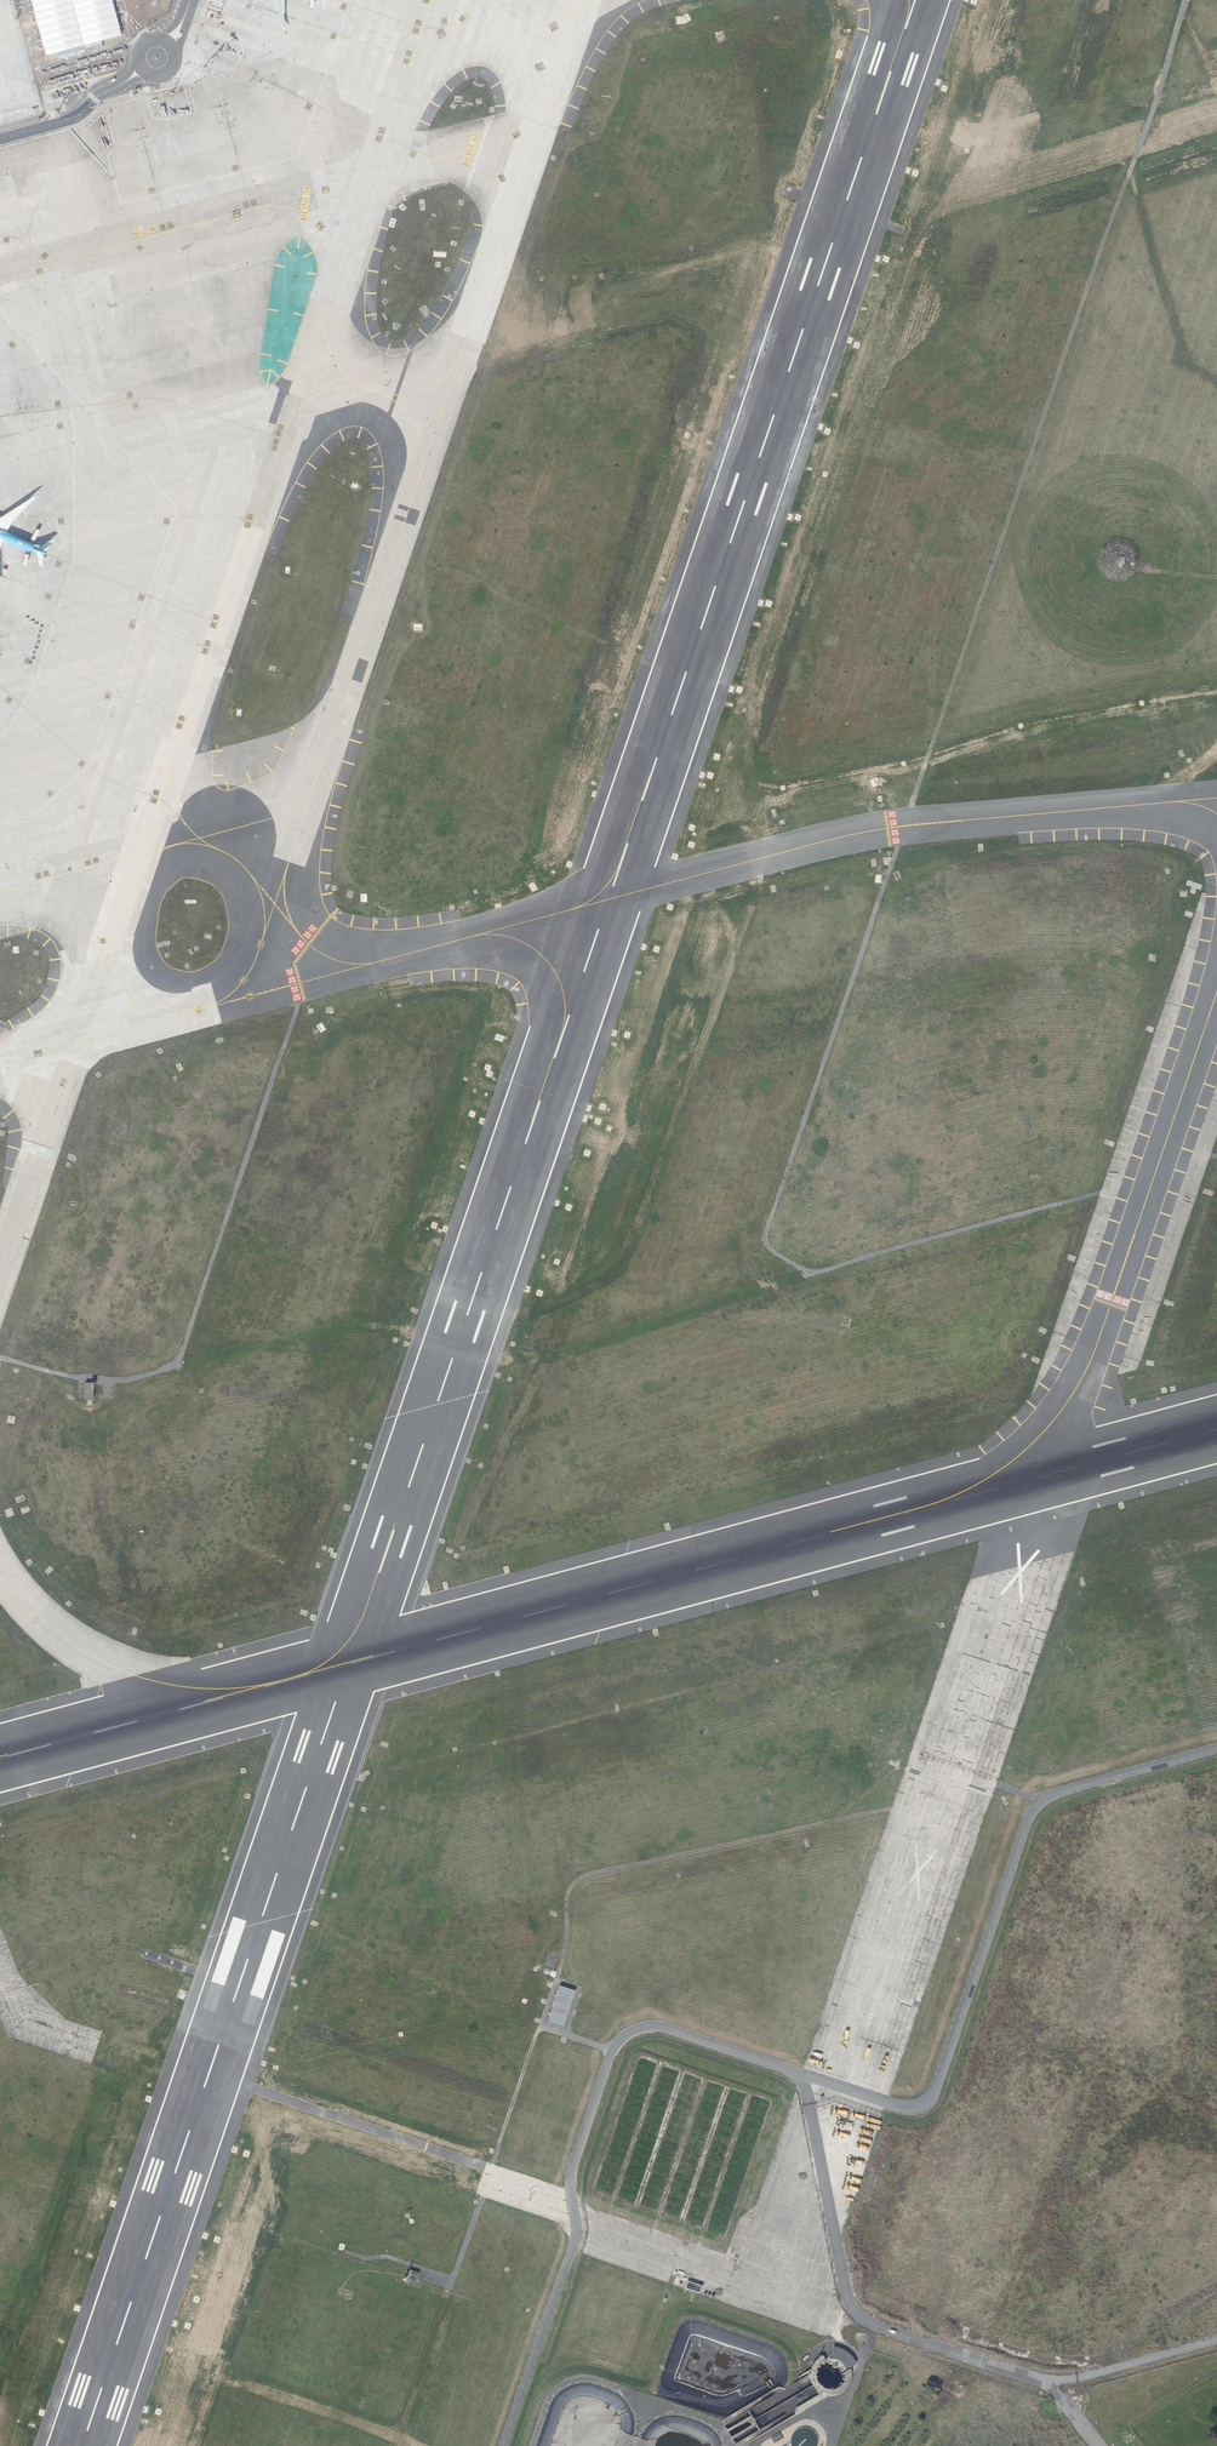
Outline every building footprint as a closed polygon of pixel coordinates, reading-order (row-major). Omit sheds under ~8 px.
[(93,1383),(83,1383),(83,1399),(94,1399),(93,1383)] [(575,1990),(557,1985),(546,2022),(561,2027),(575,1990)] [(414,2281),(417,2274),(410,2272),(408,2278),(414,2281)] [(817,2443),(817,2439),(816,2435),(813,2431),(809,2429),(805,2429),(801,2429),(797,2431),(795,2434),(793,2438),(793,2442),(794,2445),(816,2445),(817,2443)] [(780,2434),(772,2438),(775,2444),(783,2439),(780,2434)]
